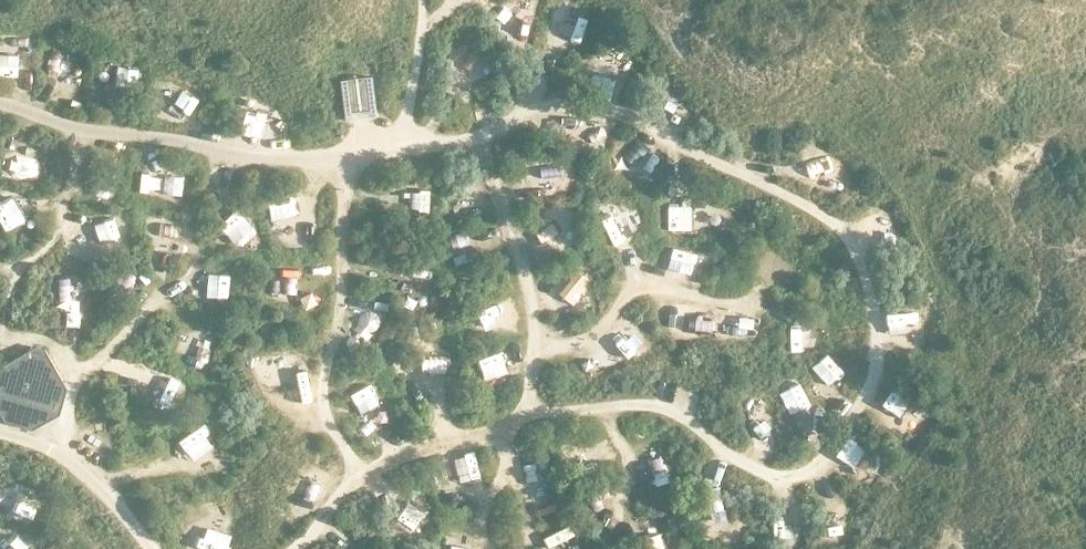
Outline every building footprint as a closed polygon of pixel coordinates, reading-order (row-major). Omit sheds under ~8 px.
[(553,6),(547,29),(557,32),(564,9),(553,6)] [(21,54),(2,50),(0,58),(0,70),(17,74),(21,54)] [(462,67),(474,86),(492,75),(479,56),(462,67)] [(372,75),(339,80),(343,122),(377,117),(372,75)] [(160,94),(154,115),(178,121),(184,101),(160,94)] [(813,169),(825,154),(811,143),(798,158),(813,169)] [(29,178),(30,162),(13,162),(13,178),(29,178)] [(552,177),(552,168),(528,166),(528,175),(552,177)] [(164,199),(172,175),(151,167),(142,191),(164,199)] [(19,215),(23,191),(0,188),(0,212),(19,215)] [(428,210),(429,192),(399,191),(398,209),(428,210)] [(668,229),(691,229),(691,203),(667,204),(668,229)] [(284,212),(280,236),(300,239),(304,215),(284,212)] [(527,222),(536,245),(562,236),(554,213),(527,222)] [(97,236),(118,233),(115,216),(95,218),(97,236)] [(153,239),(178,244),(182,220),(157,216),(153,239)] [(444,233),(450,257),(472,252),(466,228),(444,233)] [(681,279),(686,256),(665,251),(659,273),(681,279)] [(568,266),(545,274),(553,295),(576,287),(568,266)] [(67,282),(66,295),(83,297),(84,284),(67,282)] [(353,322),(376,325),(379,302),(356,299),(353,322)] [(884,328),(902,325),(900,310),(882,313),(884,328)] [(198,327),(190,347),(210,356),(219,336),(198,327)] [(608,365),(621,347),(607,337),(594,355),(608,365)] [(31,428),(58,411),(66,384),(59,372),(52,360),(45,348),(36,345),(0,365),(0,411),(6,421),(31,428)] [(260,361),(274,380),(292,367),(279,348),(260,361)] [(497,351),(477,356),(482,377),(502,373),(497,351)] [(812,364),(820,382),(838,374),(830,356),(812,364)] [(422,366),(403,378),(417,400),(436,389),(422,366)] [(165,376),(156,395),(175,404),(184,385),(165,376)] [(787,404),(805,398),(797,376),(779,383),(787,404)] [(355,406),(375,401),(370,381),(349,386),(355,406)] [(881,403),(899,415),(910,398),(891,386),(881,403)] [(772,432),(756,433),(757,455),(773,454),(772,432)] [(854,464),(866,446),(848,435),(837,453),(854,464)] [(184,437),(169,448),(180,463),(195,451),(184,437)] [(656,440),(637,447),(644,468),(663,461),(656,440)] [(525,489),(551,479),(538,446),(512,457),(525,489)] [(599,447),(572,457),(578,473),(605,463),(599,447)] [(442,494),(466,493),(464,459),(441,460),(442,494)] [(314,464),(299,494),(312,500),(326,470),(314,464)] [(203,528),(223,516),(212,498),(192,511),(203,528)] [(648,540),(658,539),(657,518),(647,519),(648,540)] [(549,548),(572,548),(582,545),(573,523),(544,535),(549,548)] [(465,530),(444,530),(444,548),(465,548),(465,530)] [(13,547),(16,548),(36,548),(39,544),(21,534),(13,547)]
